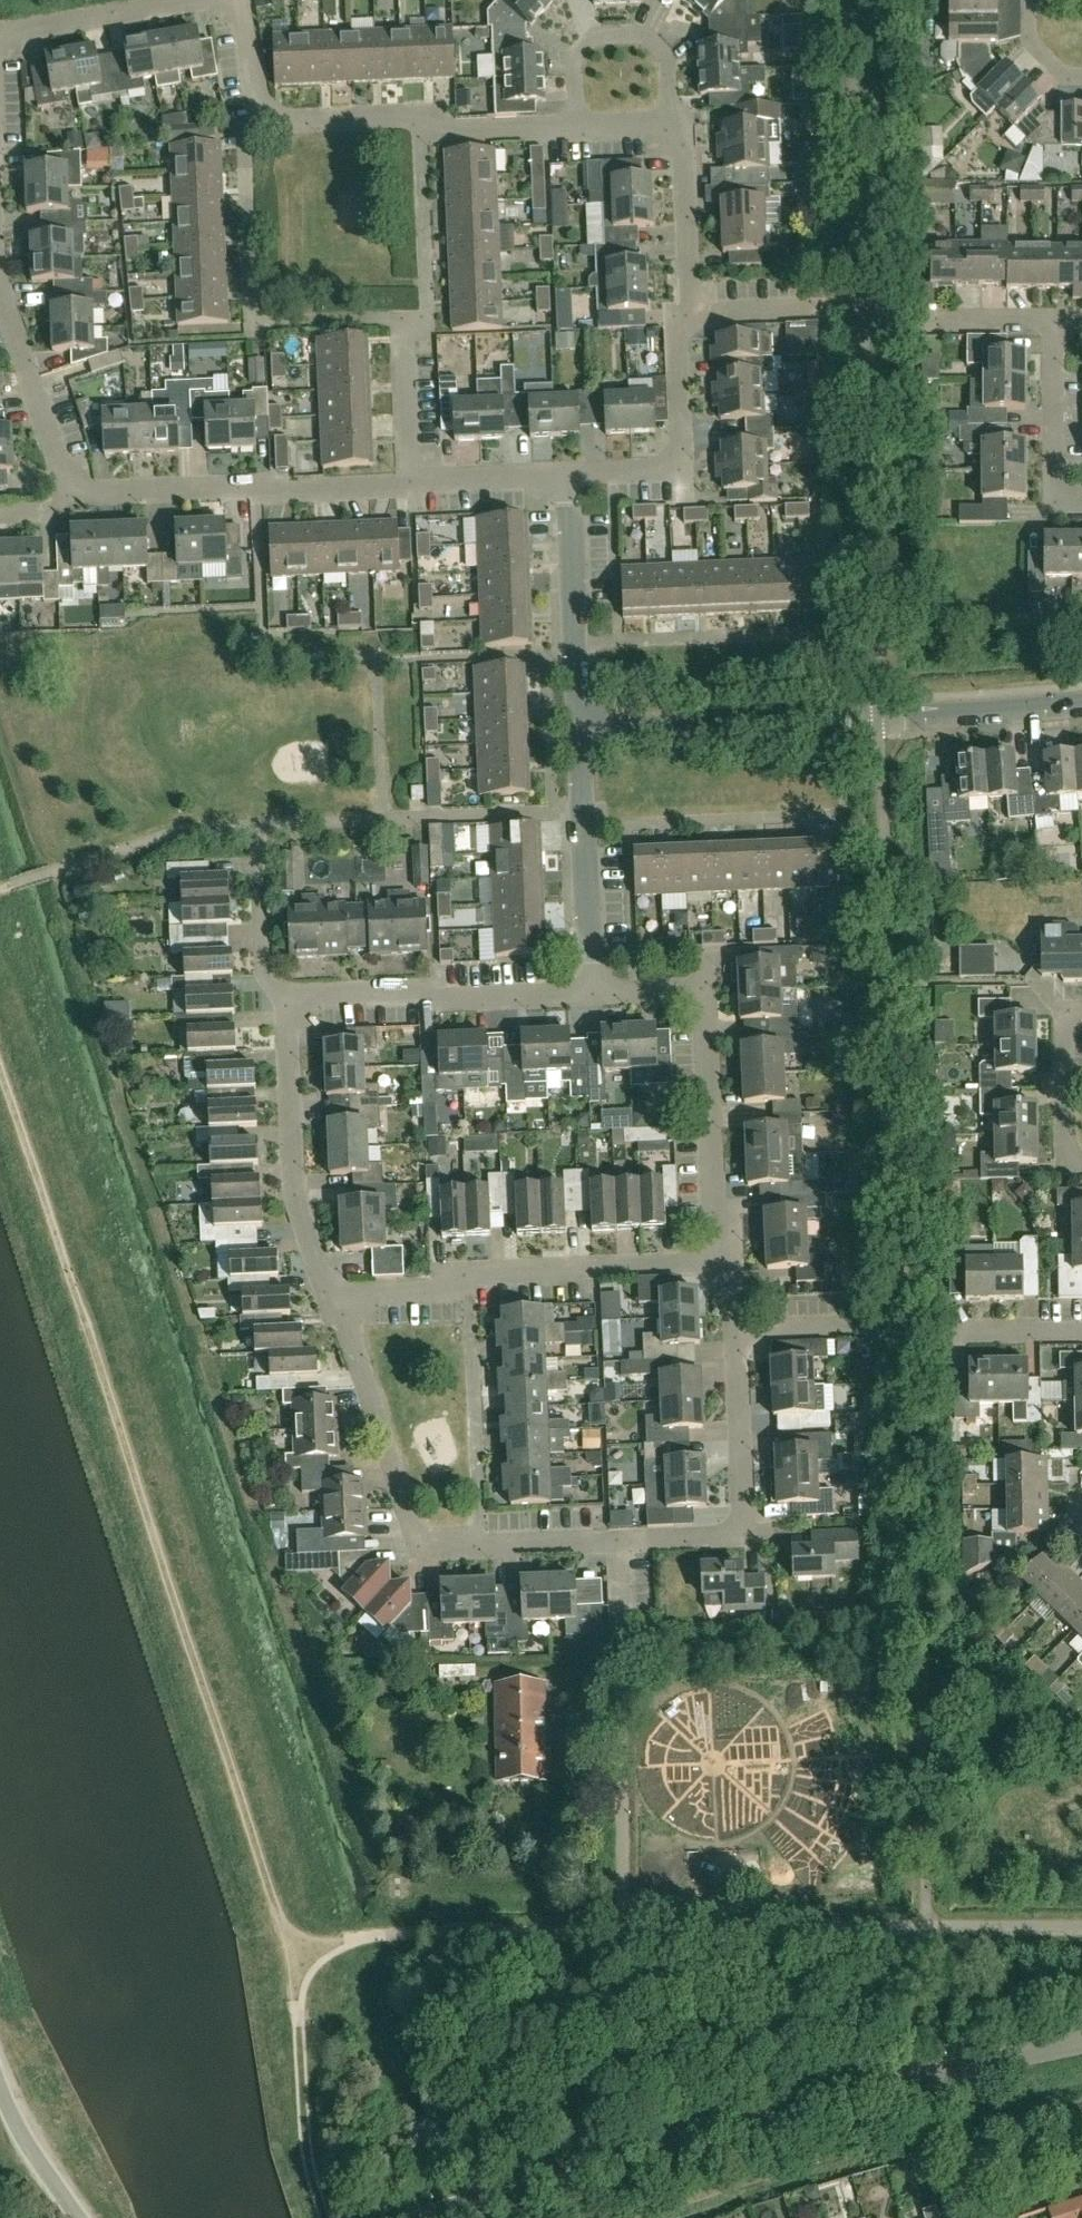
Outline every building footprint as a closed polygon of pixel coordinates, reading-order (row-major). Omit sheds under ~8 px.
[(515,40),(509,41),(506,21),(504,19),(510,13),(508,11),(511,8),(531,26),(547,8),(538,0),(499,0),(487,12),(488,27),(476,28),(477,36),(481,39),(492,39),(492,42),(515,40)] [(547,8),(555,0),(538,0),(547,8)] [(691,3),(709,19),(727,0),(693,0),(691,3)] [(731,2),(728,5),(729,19),(732,19),(733,32),(761,31),(760,17),(748,18),(747,0),(728,0),(731,2)] [(997,18),(997,0),(948,0),(948,18),(997,18)] [(783,17),(784,28),(802,27),(802,16),(783,17)] [(958,71),(990,57),(990,43),(997,43),(997,18),(948,18),(948,43),(943,43),(941,47),(941,56),(943,60),(946,64),(954,61),(958,71)] [(429,79),(454,78),(452,28),(426,29),(429,79)] [(426,29),(401,31),(403,80),(429,79),(426,29)] [(218,77),(216,62),(203,65),(197,30),(173,35),(179,73),(191,71),(193,81),(218,77)] [(401,31),(400,31),(375,32),(377,82),(403,80),(401,31)] [(761,31),(733,32),(733,45),(699,46),(700,71),(739,70),(738,57),(749,56),(748,45),(762,44),(761,31)] [(375,32),(350,33),(352,83),(377,82),(375,32)] [(350,33),(324,34),(326,84),(352,83),(350,33)] [(324,34),(298,35),(301,85),(326,84),(324,34)] [(183,95),(179,73),(173,35),(148,39),(155,77),(166,75),(170,97),(183,95)] [(301,85),(298,35),(273,36),(275,86),(301,85)] [(148,39),(124,43),(130,77),(117,80),(116,74),(120,94),(145,90),(143,79),(155,77),(148,39)] [(494,79),(544,77),(542,52),(515,54),(515,40),(492,42),(494,79)] [(120,94),(116,74),(100,77),(95,48),(83,50),(82,48),(70,50),(70,52),(77,91),(80,107),(94,104),(93,99),(120,94)] [(77,91),(70,52),(46,56),(51,86),(35,88),(38,108),(67,103),(65,93),(77,91)] [(1024,81),(1007,64),(1005,63),(1000,67),(990,57),(958,71),(961,79),(964,78),(976,89),(969,96),(971,103),(985,117),(994,108),(995,109),(1024,81)] [(746,107),(751,107),(750,84),(765,84),(764,70),(766,70),(766,69),(739,70),(700,71),(701,95),(730,94),(731,107),(735,107),(746,107)] [(495,117),(515,116),(515,103),(545,101),(544,77),(494,79),(495,117)] [(1024,81),(995,109),(1025,139),(1024,142),(1034,146),(1047,113),(1046,113),(1037,103),(1041,99),(1024,81)] [(12,105),(35,103),(34,89),(11,91),(12,105)] [(808,101),(807,91),(793,92),(794,102),(808,101)] [(718,148),(781,145),(779,106),(751,107),(746,107),(735,107),(735,123),(723,124),(724,136),(718,136),(718,148)] [(1034,146),(1042,149),(1043,147),(1081,147),(1081,107),(1060,107),(1060,113),(1047,113),(1034,146)] [(214,125),(189,127),(165,130),(166,143),(215,138),(214,125)] [(932,134),(934,173),(954,171),(952,133),(932,134)] [(171,171),(221,169),(220,144),(170,146),(171,171)] [(740,170),(741,186),(768,185),(769,185),(768,146),(781,145),(718,148),(719,159),(725,159),(725,171),(740,170)] [(125,147),(111,149),(112,160),(127,159),(125,147)] [(533,174),(546,173),(545,148),(532,149),(533,174)] [(446,177),(496,175),(495,150),(445,152),(446,177)] [(27,190),(68,189),(82,189),(81,151),(60,153),(61,167),(26,168),(27,190)] [(634,161),(600,162),(601,191),(593,191),(593,205),(613,204),(652,202),(651,178),(638,178),(634,174),(634,162),(634,161)] [(171,171),(171,172),(173,197),(222,195),(221,169),(171,171)] [(533,174),(534,199),(547,199),(546,173),(533,174)] [(496,175),(446,177),(447,203),(497,201),(496,175)] [(956,182),(946,182),(924,182),(924,206),(956,206),(956,182)] [(721,201),(722,227),(764,225),(763,199),(769,199),(768,185),(741,186),(732,187),(733,200),(721,201)] [(120,201),(134,200),(132,187),(119,189),(120,201)] [(981,203),(980,188),(969,188),(969,203),(981,203)] [(980,188),(981,203),(993,203),(993,188),(980,188)] [(1020,188),(1020,195),(1020,202),(1031,202),(1031,188),(1020,188)] [(1044,188),(1031,188),(1031,202),(1044,202),(1044,188)] [(1071,194),(1071,203),(1081,203),(1081,188),(1071,188),(1071,194)] [(68,189),(27,190),(27,212),(62,212),(62,224),(65,224),(86,224),(88,223),(88,206),(84,206),(72,201),(68,201),(68,189)] [(222,195),(173,197),(174,223),(224,220),(222,195)] [(580,197),(564,196),(563,234),(580,234),(580,197)] [(534,199),(534,212),(547,212),(547,199),(534,199)] [(135,212),(134,200),(120,201),(122,213),(135,212)] [(448,229),(498,226),(497,201),(447,203),(448,229)] [(595,246),(595,247),(618,245),(618,228),(653,227),(652,202),(613,204),(613,216),(602,216),(604,246),(595,246)] [(224,220),(174,223),(175,248),(225,246),(224,220)] [(31,238),(32,260),(82,259),(81,237),(87,237),(86,224),(65,224),(65,237),(31,238)] [(761,265),(760,252),(765,252),(764,225),(722,227),(723,253),(736,253),(736,266),(761,265)] [(498,226),(448,229),(449,254),(499,252),(498,226)] [(539,238),(539,250),(553,250),(552,237),(539,238)] [(124,240),(125,252),(138,251),(137,238),(124,240)] [(957,285),(956,244),(930,244),(930,285),(957,285)] [(983,285),(982,244),(956,244),(957,285),(983,285)] [(982,244),(983,285),(1008,285),(1008,289),(1009,289),(1007,244),(982,244)] [(1033,248),(1008,248),(1008,244),(1007,244),(1009,289),(1034,289),(1033,248)] [(589,280),(589,289),(646,286),(645,262),(610,263),(609,246),(618,246),(618,245),(595,247),(596,275),(594,275),(589,280)] [(225,246),(175,248),(176,274),(226,272),(225,246)] [(1059,289),(1058,248),(1033,248),(1034,289),(1059,289)] [(1059,289),(1073,289),(1073,299),(1081,299),(1081,248),(1058,248),(1059,289)] [(553,250),(539,250),(540,263),(553,262),(553,250)] [(140,263),(138,251),(125,252),(126,265),(140,263)] [(450,280),(500,278),(499,252),(449,254),(450,280)] [(32,282),(66,281),(67,294),(94,293),(93,280),(83,280),(82,259),(32,260),(32,282)] [(226,272),(176,274),(177,299),(227,297),(226,272)] [(757,279),(757,292),(791,289),(790,277),(757,279)] [(500,278),(450,280),(451,305),(501,303),(500,278)] [(597,289),(598,330),(613,329),(612,312),(647,311),(646,286),(589,289),(597,289)] [(131,303),(144,302),(142,289),(129,290),(131,303)] [(538,302),(551,301),(550,289),(537,289),(538,302)] [(97,293),(97,306),(107,306),(107,292),(97,293)] [(227,297),(177,299),(178,325),(228,323),(227,297)] [(551,314),(551,301),(538,302),(538,314),(551,314)] [(145,314),(144,302),(131,303),(132,315),(145,314)] [(501,303),(451,305),(452,331),(502,329),(501,303)] [(52,329),(93,328),(93,306),(51,307),(52,329)] [(557,332),(572,331),(572,318),(556,319),(557,332)] [(805,324),(806,357),(820,356),(818,324),(805,324)] [(91,360),(108,355),(108,340),(94,340),(93,328),(52,329),(53,352),(91,351),(91,360)] [(712,349),(712,361),(743,359),(761,359),(761,358),(772,358),(771,334),(717,336),(718,349),(712,349)] [(642,353),(658,353),(658,335),(642,335),(642,353)] [(368,363),(367,337),(317,339),(318,365),(368,363)] [(999,353),(999,337),(967,337),(967,365),(983,365),(983,383),(1025,383),(1025,353),(999,353)] [(123,364),(119,351),(108,355),(91,360),(88,361),(92,374),(123,364)] [(273,367),(286,367),(286,354),(273,355),(273,367)] [(266,358),(250,359),(252,384),(267,383),(266,358)] [(714,396),(763,394),(762,374),(773,373),(772,358),(761,358),(761,359),(743,359),(744,371),(719,372),(719,385),(713,385),(714,396)] [(318,365),(320,391),(370,388),(368,363),(318,365)] [(812,391),(823,391),(822,364),(810,365),(812,391)] [(286,379),(286,367),(273,367),(273,380),(286,379)] [(478,401),(479,440),(504,439),(503,409),(516,408),(516,395),(514,367),(501,367),(502,384),(477,385),(478,401)] [(455,441),(479,440),(478,401),(458,402),(457,377),(439,378),(440,411),(453,411),(455,441)] [(214,381),(190,382),(192,421),(206,421),(207,450),(231,449),(230,407),(229,394),(214,395),(214,381)] [(178,422),(192,421),(190,382),(166,383),(167,410),(153,411),(152,411),(155,453),(179,452),(178,422)] [(1025,411),(1025,383),(983,383),(983,410),(967,410),(967,414),(949,414),(949,427),(959,427),(967,427),(993,427),(1000,427),(1000,411),(1025,411)] [(553,398),(553,385),(524,386),(525,394),(516,395),(516,408),(529,407),(530,438),(555,437),(553,398)] [(321,416),(371,414),(370,388),(320,391),(321,416)] [(653,394),(629,395),(630,434),(655,432),(654,402),(667,402),(666,388),(653,389),(653,394)] [(230,407),(231,449),(256,448),(255,418),(269,418),(267,389),(253,390),(253,393),(243,393),(244,407),(230,407)] [(604,391),(591,392),(591,405),(604,404),(606,435),(630,434),(629,395),(604,396),(604,391)] [(577,397),(553,398),(555,437),(580,436),(578,405),(591,405),(591,392),(577,392),(577,397)] [(142,411),(127,412),(129,454),(155,453),(152,411),(153,411),(152,394),(141,394),(142,411)] [(745,419),(746,431),(773,429),(773,414),(764,415),(763,394),(714,396),(714,408),(720,407),(721,420),(745,419)] [(89,399),(76,403),(85,430),(103,424),(105,455),(129,454),(127,412),(126,402),(90,403),(89,399)] [(270,419),(283,418),(282,406),(269,406),(270,419)] [(12,449),(11,428),(1,428),(0,412),(0,450),(12,449)] [(371,414),(321,416),(322,442),(372,440),(371,414)] [(283,431),(283,418),(270,419),(270,431),(283,431)] [(993,443),(993,427),(967,427),(959,427),(949,427),(949,435),(959,435),(959,443),(964,443),(964,452),(968,456),(983,456),(983,472),(1025,472),(1025,443),(993,443)] [(716,456),(717,467),(766,465),(765,451),(774,451),(773,429),(746,431),(746,443),(722,444),(722,456),(716,456)] [(372,440),(322,442),(323,468),(373,465),(372,440)] [(290,469),(289,443),(276,444),(277,469),(290,469)] [(0,450),(0,488),(3,488),(3,471),(13,471),(12,449),(0,450)] [(749,502),(776,501),(776,488),(767,488),(766,465),(717,467),(717,479),(723,479),(724,491),(749,490),(749,502)] [(1025,472),(983,472),(982,507),(959,507),(959,524),(993,524),(993,500),(1025,500),(1025,472)] [(798,506),(798,519),(810,518),(809,505),(798,506)] [(798,506),(785,506),(786,519),(798,519),(798,506)] [(645,520),(644,507),(632,508),(633,521),(645,520)] [(644,507),(645,520),(657,520),(656,507),(644,507)] [(746,508),(747,521),(759,520),(758,507),(746,508)] [(746,508),(734,508),(735,522),(747,521),(746,508)] [(696,524),(695,510),(684,511),(684,524),(696,524)] [(695,510),(696,524),(708,523),(708,510),(695,510)] [(478,544),(528,542),(527,516),(477,518),(478,544)] [(412,562),(411,530),(398,530),(397,522),(372,523),(374,573),(400,572),(399,563),(412,562)] [(200,524),(202,565),(226,564),(227,580),(242,580),(241,551),(226,552),(225,523),(200,524)] [(372,523),(346,524),(349,574),(374,573),(372,523)] [(162,555),(163,583),(179,583),(178,566),(202,565),(200,524),(176,525),(177,554),(162,555)] [(346,524),(321,525),(320,525),(323,575),(349,574),(346,524)] [(320,525),(295,527),(297,576),(323,575),(320,525)] [(121,527),(123,569),(147,568),(148,584),(163,583),(162,555),(147,556),(146,526),(121,527)] [(97,570),(98,587),(109,587),(108,569),(123,569),(121,527),(96,528),(98,570),(97,570)] [(297,576),(295,527),(269,528),(271,578),(297,576)] [(73,559),(58,560),(58,573),(60,600),(75,600),(74,584),(83,584),(83,587),(98,587),(97,570),(98,570),(96,528),(72,529),(73,559)] [(430,546),(430,535),(417,536),(417,547),(430,546)] [(1028,562),(1028,593),(1045,593),(1045,576),(1072,576),(1072,536),(1045,536),(1045,562),(1028,562)] [(1072,536),(1072,576),(1081,576),(1081,536),(1072,536)] [(528,542),(478,544),(479,570),(529,568),(528,542)] [(60,600),(58,573),(43,574),(42,544),(18,545),(19,587),(20,600),(44,599),(44,602),(60,601),(60,600)] [(20,600),(19,587),(18,545),(0,546),(0,601),(20,600)] [(430,546),(417,547),(418,560),(431,559),(430,546)] [(826,559),(800,561),(802,611),(828,609),(826,559)] [(777,612),(802,611),(800,561),(774,562),(777,612)] [(774,562),(749,563),(751,613),(777,612),(774,562)] [(726,614),(751,613),(749,563),(723,564),(726,614)] [(723,564),(698,565),(700,615),(726,614),(723,564)] [(674,616),(675,616),(700,615),(698,565),(672,566),(674,616)] [(672,566),(647,567),(649,617),(674,616),(672,566)] [(621,568),(623,618),(649,617),(647,567),(621,568)] [(529,568),(479,570),(480,595),(530,593),(529,568)] [(360,581),(361,600),(377,599),(376,580),(360,581)] [(419,598),(433,597),(432,586),(419,586),(419,598)] [(530,593),(480,595),(481,621),(531,619),(530,593)] [(433,597),(419,598),(420,610),(433,610),(433,597)] [(350,615),(351,628),(362,628),(362,614),(350,615)] [(351,628),(350,615),(338,615),(338,629),(351,628)] [(299,617),(300,630),(312,630),(311,616),(299,617)] [(299,617),(287,617),(288,631),(300,630),(299,617)] [(531,619),(481,621),(482,647),(532,645),(531,619)] [(435,650),(434,637),(421,638),(421,650),(435,650)] [(475,694),(525,692),(524,666),(474,668),(475,694)] [(423,683),(436,682),(436,670),(422,671),(423,683)] [(525,692),(475,694),(477,719),(526,717),(525,692)] [(424,710),(425,722),(438,721),(437,710),(424,710)] [(478,745),(528,743),(526,717),(477,719),(478,745)] [(425,734),(438,734),(438,721),(425,722),(425,734)] [(528,743),(478,745),(479,771),(529,769),(528,743)] [(1032,785),(1032,782),(1015,783),(1013,754),(984,757),(987,798),(1008,797),(1010,818),(1034,817),(1032,785)] [(1073,755),(1077,796),(1081,796),(1081,754),(1073,755)] [(1077,796),(1073,755),(1046,757),(1048,784),(1032,785),(1034,817),(1061,814),(1060,798),(1077,796)] [(987,798),(984,757),(956,759),(958,788),(943,789),(946,823),(970,822),(969,800),(987,798)] [(426,761),(427,773),(440,773),(440,760),(426,761)] [(529,769),(479,771),(480,796),(530,794),(529,769)] [(441,784),(440,773),(427,773),(427,785),(441,784)] [(412,800),(423,799),(423,788),(412,789),(412,800)] [(443,825),(429,826),(430,856),(444,855),(443,825)] [(491,853),(541,851),(540,826),(490,828),(491,853)] [(812,839),(814,889),(840,887),(838,838),(812,839)] [(812,839),(787,840),(789,890),(814,889),(812,839)] [(787,840),(761,841),(763,891),(789,890),(787,840)] [(738,892),(763,891),(761,841),(736,842),(738,892)] [(736,842),(710,843),(712,893),(738,892),(736,842)] [(710,843),(684,844),(686,894),(712,893),(710,843)] [(684,844),(659,845),(661,895),(686,894),(684,844)] [(661,895),(659,845),(633,846),(635,896),(661,895)] [(415,887),(428,887),(427,848),(413,849),(415,887)] [(541,851),(491,853),(492,879),(542,877),(541,851)] [(445,868),(444,855),(430,856),(431,869),(445,868)] [(228,876),(209,877),(209,863),(167,865),(168,878),(181,878),(182,903),(230,900),(228,876)] [(543,903),(542,877),(492,879),(494,905),(543,903)] [(371,955),(426,953),(424,902),(409,902),(409,893),(389,893),(389,903),(368,904),(368,906),(344,907),(344,905),(324,906),(323,896),(303,897),(304,907),(288,907),(291,958),(347,956),(346,949),(370,948),(371,955)] [(438,907),(451,907),(450,895),(437,895),(438,907)] [(230,900),(182,903),(183,927),(170,928),(170,940),(196,940),(196,927),(231,925),(230,900)] [(543,903),(494,905),(495,931),(545,928),(543,903)] [(451,918),(451,907),(438,907),(438,919),(451,918)] [(1081,981),(1081,941),(1078,941),(1078,929),(1074,925),(1042,925),(1042,975),(1063,975),(1063,981),(1081,981)] [(817,941),(816,927),(804,928),(805,942),(817,941)] [(816,927),(817,941),(828,941),(827,927),(816,927)] [(545,928),(495,931),(496,956),(546,954),(545,928)] [(765,930),(765,943),(777,943),(777,929),(765,930)] [(765,943),(765,930),(753,930),(754,944),(765,943)] [(714,945),(714,932),(702,933),(703,946),(714,945)] [(714,932),(714,945),(727,945),(726,932),(714,932)] [(663,940),(663,953),(676,953),(676,939),(663,940)] [(185,978),(197,978),(233,976),(232,952),(199,953),(198,940),(196,940),(170,940),(171,954),(184,954),(185,978)] [(663,953),(663,940),(652,940),(652,954),(663,953)] [(829,947),(817,947),(812,947),(813,961),(830,961),(829,947)] [(738,966),(732,966),(732,980),(739,980),(740,992),(780,990),(779,962),(794,961),(801,961),(801,948),(794,948),(791,948),(766,949),(767,962),(740,963),(738,963),(738,966)] [(994,949),(960,949),(961,978),(994,978),(994,949)] [(440,963),(454,962),(453,950),(440,951),(440,963)] [(197,978),(185,978),(172,979),(172,992),(186,992),(187,1016),(199,1016),(234,1014),(233,989),(198,991),(197,978)] [(796,990),(740,992),(741,1021),(769,1020),(770,1032),(797,1031),(796,990)] [(1010,1001),(978,1002),(978,1018),(993,1018),(994,1046),(1035,1045),(1034,1018),(1010,1019),(1010,1001)] [(188,1054),(225,1052),(236,1052),(235,1027),(199,1029),(199,1016),(187,1016),(174,1017),(174,1030),(187,1029),(188,1054)] [(628,1029),(630,1071),(656,1070),(657,1086),(672,1085),(671,1057),(656,1058),(655,1028),(628,1029)] [(326,1070),(364,1069),(363,1051),(377,1051),(376,1029),(351,1030),(351,1043),(325,1044),(326,1070)] [(603,1056),(588,1056),(588,1063),(589,1099),(590,1103),(606,1102),(605,1072),(630,1071),(628,1029),(602,1030),(603,1056)] [(742,1046),(743,1075),(783,1073),(782,1056),(798,1055),(797,1031),(770,1032),(770,1045),(742,1046)] [(589,1099),(588,1063),(571,1064),(569,1032),(545,1033),(547,1073),(560,1072),(561,1084),(570,1083),(571,1100),(589,1099)] [(533,1074),(547,1073),(545,1033),(521,1034),(523,1070),(505,1071),(507,1103),(526,1103),(525,1085),(534,1085),(533,1074)] [(486,1035),(462,1036),(464,1088),(501,1087),(500,1060),(487,1061),(486,1035)] [(464,1088),(462,1036),(438,1037),(440,1077),(422,1077),(423,1104),(436,1103),(436,1089),(464,1088)] [(980,1091),(1009,1090),(1012,1090),(1011,1073),(1035,1073),(1035,1045),(994,1046),(994,1064),(983,1064),(979,1068),(979,1073),(980,1091)] [(225,1052),(188,1054),(185,1054),(186,1078),(189,1081),(190,1092),(195,1092),(236,1090),(255,1089),(254,1064),(226,1066),(225,1052)] [(354,1095),(354,1108),(380,1107),(393,1107),(393,1099),(379,1099),(379,1085),(365,1086),(364,1069),(326,1070),(326,1079),(322,1081),(322,1092),(327,1094),(327,1097),(354,1095)] [(773,1102),(773,1115),(801,1113),(800,1101),(784,1101),(783,1073),(743,1075),(744,1104),(773,1102)] [(256,1102),(255,1102),(237,1103),(236,1090),(195,1092),(195,1106),(208,1106),(209,1129),(238,1128),(257,1127),(256,1102)] [(1009,1090),(980,1091),(980,1116),(995,1116),(995,1135),(1037,1134),(1036,1105),(1009,1106),(1009,1090)] [(329,1148),(367,1147),(367,1130),(381,1129),(380,1107),(354,1108),(355,1121),(328,1122),(329,1148)] [(745,1128),(747,1157),(803,1155),(801,1113),(773,1115),(774,1127),(745,1128)] [(197,1143),(210,1142),(209,1129),(196,1129),(197,1143)] [(667,1141),(667,1129),(625,1131),(625,1143),(667,1141)] [(1037,1134),(995,1135),(996,1153),(981,1153),(981,1180),(1010,1179),(1010,1164),(1037,1164),(1037,1134)] [(486,1153),(499,1152),(499,1137),(486,1138),(486,1153)] [(210,1142),(211,1167),(259,1165),(257,1140),(210,1142)] [(358,1187),(369,1186),(383,1186),(382,1163),(368,1164),(367,1147),(329,1148),(331,1175),(357,1174),(358,1187)] [(782,1197),(792,1196),(820,1195),(820,1182),(804,1183),(803,1172),(803,1155),(747,1157),(748,1186),(781,1185),(782,1197)] [(212,1180),(211,1167),(198,1167),(198,1181),(211,1180),(212,1180)] [(440,1191),(440,1190),(439,1167),(426,1167),(427,1191),(440,1191)] [(663,1181),(639,1182),(641,1229),(665,1228),(664,1198),(677,1197),(676,1167),(663,1168),(663,1181)] [(589,1171),(576,1172),(577,1185),(590,1184),(589,1171)] [(564,1185),(577,1185),(576,1172),(563,1172),(564,1185)] [(514,1174),(501,1175),(502,1188),(515,1187),(514,1174)] [(489,1188),(502,1188),(501,1175),(488,1176),(489,1188)] [(238,1179),(212,1180),(213,1204),(260,1203),(259,1178),(238,1179)] [(639,1182),(614,1183),(616,1230),(641,1229),(639,1182)] [(592,1231),(616,1230),(614,1183),(590,1184),(592,1231)] [(396,1185),(383,1186),(369,1186),(369,1200),(340,1201),(340,1204),(333,1204),(334,1216),(340,1216),(341,1226),(384,1225),(383,1211),(397,1210),(396,1185)] [(564,1185),(539,1186),(541,1234),(566,1232),(565,1212),(564,1185)] [(517,1235),(541,1234),(539,1186),(515,1187),(517,1235)] [(489,1188),(464,1189),(466,1237),(491,1236),(491,1229),(489,1188)] [(442,1238),(466,1237),(464,1189),(440,1190),(440,1191),(442,1238)] [(1057,1207),(1068,1207),(1067,1191),(1057,1191),(1057,1207)] [(765,1212),(766,1241),(806,1239),(805,1221),(821,1221),(821,1210),(826,1209),(826,1194),(820,1195),(792,1196),(793,1210),(765,1212)] [(210,1243),(216,1243),(232,1242),(232,1228),(262,1227),(261,1203),(260,1203),(213,1204),(214,1229),(202,1230),(203,1243),(210,1243)] [(1081,1239),(1081,1206),(1072,1206),(1073,1239),(1081,1239)] [(384,1225),(341,1226),(342,1252),(372,1251),(372,1263),(373,1279),(404,1277),(403,1248),(385,1249),(384,1225)] [(993,1261),(993,1300),(1023,1299),(1022,1282),(1039,1282),(1038,1246),(1038,1238),(1026,1238),(1021,1243),(1021,1260),(993,1261)] [(796,1283),(824,1281),(823,1256),(807,1256),(806,1239),(766,1241),(767,1270),(796,1268),(796,1283)] [(1073,1239),(1073,1257),(1062,1257),(1058,1262),(1059,1299),(1081,1299),(1081,1239),(1073,1239)] [(231,1280),(261,1278),(278,1277),(277,1253),(249,1254),(248,1241),(232,1242),(216,1243),(216,1256),(229,1256),(231,1280)] [(949,1284),(965,1283),(966,1300),(993,1300),(993,1261),(978,1261),(977,1251),(972,1247),(949,1247),(949,1284)] [(660,1303),(661,1319),(698,1317),(697,1290),(661,1292),(660,1277),(638,1278),(639,1304),(660,1303)] [(243,1317),(254,1316),(291,1315),(289,1290),(261,1292),(261,1278),(231,1280),(228,1280),(229,1293),(242,1292),(243,1317)] [(613,1326),(632,1325),(631,1294),(611,1295),(613,1326)] [(565,1334),(596,1333),(596,1319),(577,1320),(578,1324),(542,1326),(542,1310),(503,1312),(503,1325),(498,1325),(498,1337),(565,1334)] [(254,1316),(243,1317),(240,1317),(241,1330),(254,1330),(254,1316)] [(644,1361),(671,1360),(670,1345),(699,1344),(698,1317),(661,1319),(661,1335),(643,1336),(644,1361)] [(301,1328),(254,1330),(255,1354),(269,1354),(303,1352),(301,1328)] [(505,1361),(544,1359),(543,1345),(565,1344),(565,1334),(498,1337),(499,1349),(504,1349),(505,1361)] [(827,1341),(799,1342),(800,1359),(771,1360),(772,1388),(813,1386),(811,1359),(827,1358),(827,1341)] [(1065,1366),(1065,1349),(1052,1349),(1052,1366),(1065,1366)] [(316,1352),(303,1352),(269,1354),(270,1378),(257,1379),(257,1391),(283,1391),(288,1390),(288,1378),(317,1376),(316,1352)] [(500,1385),(567,1382),(566,1373),(544,1374),(544,1359),(505,1361),(505,1373),(500,1373),(500,1385)] [(660,1375),(661,1402),(702,1400),(700,1372),(672,1374),(671,1360),(622,1363),(622,1377),(660,1375)] [(1026,1361),(997,1362),(998,1404),(1013,1403),(1013,1422),(1041,1422),(1040,1389),(1027,1389),(1026,1361)] [(998,1404),(997,1362),(968,1362),(968,1390),(954,1390),(954,1419),(980,1418),(980,1404),(998,1404)] [(1075,1370),(1075,1383),(1062,1383),(1063,1403),(1075,1403),(1081,1402),(1081,1370),(1075,1370)] [(507,1409),(546,1407),(545,1393),(567,1392),(567,1382),(500,1385),(501,1397),(506,1397),(507,1409)] [(830,1413),(825,1413),(825,1388),(813,1389),(813,1386),(772,1388),(774,1416),(802,1415),(803,1428),(830,1426),(830,1413)] [(294,1405),(295,1430),(335,1429),(334,1400),(314,1401),(313,1389),(288,1390),(283,1391),(283,1406),(294,1405)] [(702,1400),(661,1402),(662,1419),(650,1419),(650,1430),(647,1430),(647,1444),(675,1443),(674,1430),(703,1428),(702,1400)] [(502,1433),(569,1430),(568,1421),(546,1422),(546,1407),(507,1409),(507,1421),(502,1421),(502,1433)] [(335,1429),(295,1430),(296,1455),(285,1456),(286,1471),(301,1470),(316,1470),(316,1458),(336,1457),(335,1429)] [(569,1430),(502,1433),(503,1445),(509,1445),(509,1457),(548,1455),(564,1454),(563,1440),(569,1440),(569,1430)] [(804,1448),(775,1450),(775,1452),(769,1452),(770,1469),(776,1469),(776,1478),(817,1475),(816,1461),(832,1460),(831,1434),(803,1436),(804,1448)] [(1071,1451),(1071,1434),(1061,1434),(1061,1451),(1071,1451)] [(652,1486),(705,1484),(704,1459),(671,1460),(671,1443),(644,1445),(645,1472),(648,1472),(663,1480),(665,1480),(666,1485),(652,1485),(652,1486)] [(548,1455),(509,1457),(510,1469),(504,1469),(504,1481),(571,1478),(571,1469),(549,1470),(548,1455)] [(1007,1485),(1047,1484),(1046,1460),(1006,1461),(1007,1485)] [(323,1492),(324,1511),(365,1510),(363,1481),(343,1482),(342,1468),(316,1470),(301,1470),(302,1493),(323,1492)] [(857,1482),(871,1482),(871,1473),(856,1473),(857,1482)] [(778,1503),(778,1505),(806,1504),(807,1517),(834,1515),(833,1490),(817,1491),(817,1475),(776,1478),(777,1486),(771,1487),(771,1503),(778,1503)] [(962,1486),(976,1486),(976,1476),(961,1476),(962,1486)] [(571,1478),(504,1481),(505,1493),(511,1493),(511,1506),(550,1504),(549,1489),(571,1488),(571,1478)] [(648,1528),(674,1527),(673,1509),(706,1508),(705,1484),(652,1486),(653,1510),(647,1510),(648,1528)] [(1007,1509),(1047,1508),(1047,1484),(1007,1485),(1007,1509)] [(976,1486),(962,1486),(962,1494),(977,1495),(976,1486)] [(992,1540),(963,1540),(964,1575),(992,1564),(1017,1554),(1017,1535),(1048,1534),(1047,1508),(1007,1509),(1008,1534),(991,1534),(992,1540)] [(339,1553),(346,1553),(345,1539),(366,1538),(365,1510),(324,1511),(325,1530),(297,1532),(298,1555),(311,1554),(315,1554),(339,1553)] [(856,1532),(821,1533),(810,1534),(811,1549),(793,1550),(794,1579),(833,1577),(833,1560),(857,1559),(856,1532)] [(1038,1596),(1065,1568),(1047,1550),(1020,1579),(1038,1596)] [(343,1593),(365,1612),(389,1586),(388,1566),(370,1567),(369,1552),(346,1553),(339,1553),(340,1579),(349,1587),(343,1593)] [(311,1566),(311,1554),(298,1555),(297,1555),(297,1567),(311,1566)] [(724,1611),(764,1609),(762,1577),(741,1578),(741,1565),(702,1567),(703,1596),(724,1595),(724,1611)] [(1065,1568),(1038,1596),(1055,1613),(1081,1585),(1081,1584),(1065,1568)] [(574,1578),(547,1579),(549,1621),(566,1620),(566,1636),(590,1635),(589,1607),(576,1607),(574,1578)] [(522,1610),(509,1610),(510,1639),(510,1643),(528,1642),(527,1622),(549,1621),(547,1579),(521,1580),(522,1610)] [(494,1581),(467,1582),(469,1624),(485,1623),(486,1640),(510,1639),(509,1610),(495,1611),(494,1581)] [(442,1613),(429,1614),(429,1633),(430,1642),(454,1641),(453,1625),(469,1624),(467,1582),(441,1583),(442,1613)] [(409,1585),(389,1586),(365,1612),(386,1632),(383,1636),(395,1648),(405,1647),(410,1643),(409,1634),(429,1633),(429,1614),(428,1603),(410,1604),(409,1585)] [(1055,1613),(1072,1630),(1081,1620),(1081,1585),(1055,1613)] [(1072,1630),(1081,1639),(1081,1620),(1072,1630)] [(997,1639),(1006,1629),(999,1622),(989,1632),(997,1639)] [(1006,1629),(997,1639),(1003,1645),(1013,1635),(1006,1629)] [(1031,1672),(1041,1662),(1034,1655),(1024,1666),(1031,1672)] [(1041,1662),(1031,1672),(1038,1679),(1048,1668),(1041,1662)] [(474,1677),(474,1666),(438,1667),(438,1678),(474,1677)] [(1049,1689),(1055,1695),(1065,1685),(1058,1679),(1049,1689)] [(545,1751),(545,1740),(544,1683),(497,1684),(498,1781),(545,1781),(545,1773),(550,1773),(550,1750),(545,1751)] [(802,1785),(802,1774),(757,1774),(757,1786),(802,1785)] [(661,1844),(648,1844),(648,1859),(661,1859),(661,1844)] [(1049,2209),(1052,2217),(1081,2217),(1081,2198),(1049,2209)] [(936,2206),(922,2211),(925,2217),(940,2217),(936,2206)]
